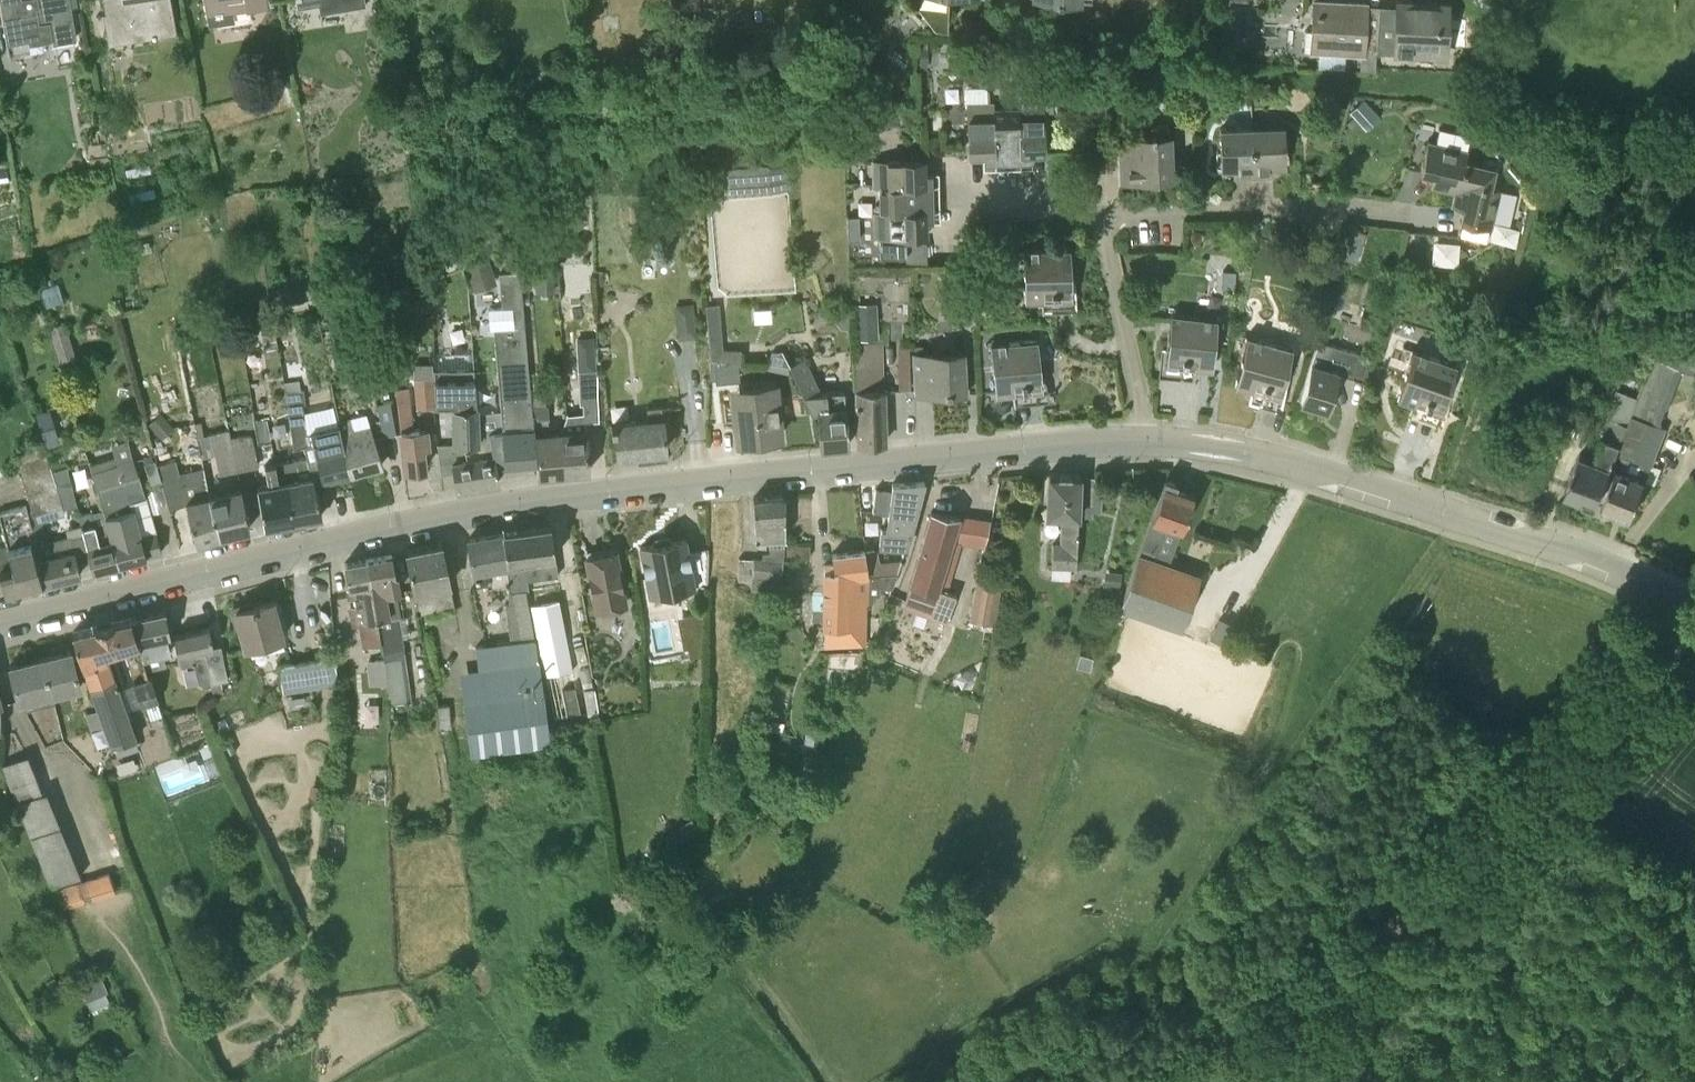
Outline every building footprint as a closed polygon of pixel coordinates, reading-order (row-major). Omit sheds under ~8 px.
[(7,42),(39,37),(38,30),(50,29),(52,43),(76,39),(71,7),(74,7),(74,4),(76,1),(76,0),(1,0),(7,42)] [(106,13),(111,41),(136,37),(135,31),(151,28),(152,37),(176,33),(171,0),(104,0),(106,13)] [(207,4),(229,1),(231,12),(249,9),(248,8),(267,5),(266,0),(206,0),(207,4)] [(319,5),(320,12),(365,5),(364,0),(318,0),(319,5)] [(919,7),(935,25),(947,25),(948,0),(919,0),(919,7)] [(1304,31),(1303,50),(1308,50),(1308,52),(1319,53),(1345,54),(1361,55),(1361,69),(1375,70),(1376,52),(1377,52),(1379,11),(1367,10),(1365,10),(1365,5),(1365,3),(1345,2),(1345,5),(1311,4),(1309,31),(1304,31)] [(1379,11),(1377,52),(1391,53),(1391,55),(1408,56),(1409,49),(1446,51),(1447,32),(1440,32),(1442,5),(1421,4),(1396,3),(1396,6),(1396,12),(1379,11)] [(715,24),(702,12),(693,22),(707,34),(715,24)] [(917,48),(917,67),(926,67),(927,48),(917,48)] [(1490,60),(1481,48),(1469,56),(1478,69),(1490,60)] [(993,155),(992,108),(992,102),(988,102),(988,86),(966,87),(968,155),(992,155),(993,155)] [(1017,104),(1017,107),(1019,155),(1020,155),(1044,154),(1043,110),(1054,110),(1053,89),(1022,89),(1022,104),(1017,104)] [(528,100),(530,116),(547,113),(544,97),(528,100)] [(1367,98),(1353,111),(1364,124),(1378,110),(1367,98)] [(845,107),(846,120),(859,119),(858,106),(845,107)] [(993,155),(992,155),(992,162),(1020,161),(1020,155),(1019,155),(1017,107),(992,108),(993,155)] [(1194,126),(1194,111),(1183,111),(1183,127),(1194,126)] [(1149,135),(1118,136),(1118,140),(1122,140),(1123,146),(1118,146),(1119,154),(1125,154),(1126,176),(1168,174),(1167,132),(1167,123),(1149,124),(1149,135)] [(1250,127),(1252,172),(1271,171),(1271,158),(1283,158),(1282,126),(1250,127)] [(1232,173),(1252,172),(1250,127),(1219,128),(1220,160),(1231,159),(1232,173)] [(1476,185),(1481,165),(1463,161),(1469,135),(1440,129),(1436,142),(1426,139),(1419,172),(1439,176),(1436,188),(1453,192),(1456,181),(1476,185)] [(1484,156),(1482,165),(1493,168),(1495,159),(1484,156)] [(878,187),(924,186),(924,184),(925,184),(924,159),(870,160),(871,187),(878,187)] [(1453,192),(1452,198),(1463,201),(1458,222),(1460,222),(1486,228),(1491,229),(1493,222),(1509,226),(1517,194),(1498,189),(1488,187),(1493,168),(1482,165),(1481,165),(1476,185),(1456,181),(1453,192)] [(769,167),(729,170),(730,191),(770,188),(769,170),(769,167)] [(924,186),(878,187),(878,211),(925,210),(925,211),(930,211),(929,185),(925,185),(924,185),(924,186)] [(878,211),(874,211),(875,237),(881,237),(882,255),(906,255),(905,236),(925,236),(926,236),(926,235),(926,222),(925,211),(925,210),(878,211)] [(850,216),(850,240),(862,239),(861,215),(850,216)] [(1352,227),(1347,240),(1361,245),(1365,232),(1352,227)] [(1423,259),(1450,262),(1453,240),(1426,236),(1423,259)] [(1070,284),(1069,248),(1022,249),(1023,298),(1041,298),(1071,297),(1070,284)] [(474,291),(497,283),(487,254),(463,262),(474,291)] [(1404,256),(1400,267),(1414,271),(1417,260),(1404,256)] [(931,271),(927,267),(921,267),(917,270),(917,276),(921,280),(927,280),(931,276),(931,271)] [(595,270),(594,285),(604,285),(604,270),(595,270)] [(444,272),(428,279),(433,293),(450,286),(444,272)] [(536,275),(536,293),(554,293),(554,275),(536,275)] [(290,284),(293,300),(315,296),(312,280),(290,284)] [(434,297),(418,295),(417,308),(433,309),(434,297)] [(733,357),(732,345),(718,346),(716,300),(701,301),(703,358),(733,357)] [(695,334),(694,302),(675,302),(676,334),(695,334)] [(502,308),(491,309),(500,410),(502,430),(504,463),(535,461),(530,406),(529,394),(522,306),(502,308)] [(837,311),(836,319),(842,327),(849,327),(849,312),(837,311)] [(1211,368),(1216,319),(1169,313),(1164,355),(1165,355),(1164,363),(1182,365),(1181,377),(1191,378),(1192,366),(1211,368)] [(1362,314),(1358,326),(1368,330),(1372,318),(1362,314)] [(246,317),(239,318),(241,328),(248,327),(246,317)] [(871,324),(872,354),(880,354),(906,353),(905,323),(871,324)] [(1280,390),(1291,348),(1246,336),(1233,383),(1251,388),(1247,400),(1257,403),(1261,391),(1279,396),(1280,390)] [(1041,388),(1039,370),(1040,370),(1036,339),(989,343),(994,393),(1012,391),(1041,388)] [(601,367),(601,340),(582,340),(581,366),(601,367)] [(1365,380),(1371,358),(1318,343),(1300,400),(1326,408),(1337,371),(1365,380)] [(1411,349),(1395,396),(1412,402),(1439,411),(1444,398),(1456,364),(1411,349)] [(783,364),(777,350),(771,351),(769,361),(783,364)] [(963,376),(962,350),(913,352),(915,392),(950,391),(950,394),(967,393),(966,375),(963,376)] [(881,391),(880,354),(872,354),(856,354),(857,391),(855,391),(856,443),(884,441),(883,391),(881,391)] [(67,381),(78,378),(72,356),(59,359),(67,381)] [(805,357),(789,364),(804,395),(810,412),(815,412),(818,444),(818,446),(848,444),(848,441),(845,406),(844,391),(821,392),(805,357)] [(398,379),(407,379),(406,367),(397,368),(398,379)] [(473,367),(433,368),(433,377),(435,405),(450,404),(451,407),(451,408),(452,444),(470,443),(478,442),(478,412),(478,404),(476,404),(474,379),(473,367)] [(579,403),(598,402),(596,369),(577,370),(579,403)] [(373,395),(387,393),(385,375),(370,378),(373,395)] [(735,440),(780,435),(774,376),(739,379),(740,387),(730,388),(735,440)] [(433,377),(413,378),(413,380),(415,407),(435,406),(435,405),(433,377)] [(298,379),(283,381),(287,412),(289,423),(292,450),(303,447),(307,459),(313,482),(322,480),(350,473),(338,424),(310,431),(305,432),(303,412),(302,404),(300,391),(298,379)] [(1629,416),(1636,395),(1617,388),(1604,419),(1607,421),(1593,457),(1578,451),(1563,490),(1595,503),(1616,449),(1629,416)] [(412,430),(408,389),(395,390),(400,431),(399,431),(403,471),(424,469),(422,448),(430,448),(428,428),(412,430)] [(381,436),(396,433),(391,403),(376,406),(381,436)] [(563,474),(560,426),(555,431),(550,432),(548,404),(530,405),(535,461),(536,475),(563,474)] [(613,420),(617,453),(636,451),(637,463),(664,460),(659,406),(646,408),(647,417),(613,420)] [(478,412),(478,442),(475,442),(452,444),(437,445),(439,474),(453,473),(456,488),(498,480),(495,464),(504,463),(501,430),(499,409),(478,412)] [(1622,451),(1600,504),(1630,516),(1638,494),(1644,493),(1647,485),(1644,480),(1665,425),(1661,424),(1632,413),(1630,412),(1629,416),(1616,449),(1622,451)] [(160,413),(148,425),(162,439),(174,427),(160,413)] [(560,426),(563,474),(589,472),(585,414),(568,416),(568,414),(566,414),(566,418),(560,426)] [(346,419),(337,421),(338,424),(350,473),(382,464),(370,425),(353,430),(350,418),(346,419)] [(257,429),(270,426),(268,420),(263,421),(262,419),(255,420),(257,429)] [(201,421),(195,422),(202,456),(216,453),(220,474),(238,470),(231,436),(230,429),(204,434),(201,421)] [(249,433),(231,436),(238,470),(259,466),(253,432),(249,433)] [(41,456),(18,462),(34,513),(36,512),(62,505),(46,454),(41,456)] [(114,456),(90,464),(92,471),(103,510),(118,564),(162,552),(147,497),(132,458),(116,463),(114,456)] [(169,507),(186,502),(178,472),(180,472),(176,459),(157,465),(161,479),(163,485),(169,507)] [(321,515),(313,482),(307,459),(278,464),(280,476),(282,476),(290,521),(321,515)] [(263,526),(290,521),(282,476),(280,476),(278,464),(264,466),(267,483),(257,485),(263,526)] [(180,472),(178,472),(186,502),(197,543),(219,536),(209,494),(204,465),(180,472)] [(1048,474),(1046,517),(1060,518),(1059,542),(1052,542),(1050,567),(1054,567),(1070,568),(1075,568),(1078,517),(1091,518),(1091,512),(1102,512),(1103,486),(1093,478),(1078,477),(1078,476),(1048,474)] [(1180,530),(1192,495),(1173,489),(1175,483),(1163,479),(1117,610),(1181,632),(1200,575),(1153,559),(1163,529),(1168,531),(1170,526),(1180,530)] [(911,533),(923,482),(892,483),(891,492),(876,490),(876,488),(875,488),(871,511),(887,513),(885,528),(879,527),(877,544),(905,548),(910,533),(911,533)] [(241,487),(209,494),(219,536),(249,529),(241,487)] [(739,559),(738,581),(751,582),(751,592),(779,594),(784,553),(784,496),(755,498),(756,538),(769,538),(769,552),(762,552),(762,558),(753,557),(752,559),(739,559)] [(28,515),(28,512),(26,504),(0,511),(0,523),(6,545),(18,589),(41,583),(27,527),(32,526),(28,515)] [(92,570),(118,563),(103,510),(92,513),(91,512),(78,516),(83,533),(89,559),(92,570)] [(931,511),(904,603),(947,618),(951,607),(957,593),(946,589),(940,587),(953,541),(959,543),(967,545),(984,548),(986,549),(990,520),(931,511)] [(45,542),(40,524),(32,526),(27,527),(41,583),(80,574),(76,562),(89,559),(83,533),(69,537),(69,535),(45,542)] [(509,585),(510,591),(527,589),(529,589),(527,580),(558,575),(551,527),(544,527),(501,534),(509,582),(509,585)] [(491,588),(509,585),(509,582),(501,534),(468,538),(473,572),(474,572),(476,582),(490,580),(491,588)] [(687,551),(685,538),(639,547),(649,598),(662,595),(667,600),(680,598),(684,591),(707,587),(708,547),(687,551)] [(419,614),(454,607),(450,586),(441,543),(405,551),(419,614)] [(809,543),(785,543),(785,556),(809,556),(809,543)] [(18,589),(6,545),(0,547),(0,583),(2,582),(5,592),(18,589)] [(877,550),(864,551),(865,580),(894,577),(900,561),(878,563),(877,550)] [(845,589),(845,646),(864,645),(864,616),(868,616),(868,603),(873,603),(873,596),(879,596),(879,589),(890,589),(894,577),(865,580),(864,551),(845,553),(849,577),(848,590),(845,589)] [(617,569),(614,552),(586,557),(589,574),(588,574),(593,596),(596,610),(624,604),(621,590),(622,590),(618,568),(617,569)] [(824,563),(824,647),(845,646),(845,589),(848,590),(849,577),(845,553),(831,554),(832,563),(824,563)] [(392,554),(367,559),(380,644),(382,656),(386,685),(386,687),(387,694),(389,694),(388,699),(388,705),(392,704),(407,703),(400,648),(404,647),(403,637),(400,617),(401,616),(392,554)] [(367,559),(345,563),(351,598),(355,598),(356,603),(351,604),(354,623),(361,622),(365,646),(380,644),(367,559)] [(1120,586),(1122,573),(1106,571),(1105,585),(1120,586)] [(995,624),(1002,580),(977,576),(970,620),(995,624)] [(528,590),(530,603),(558,598),(555,585),(528,590)] [(511,604),(507,604),(512,641),(535,637),(527,589),(510,591),(509,591),(509,593),(511,604)] [(251,601),(230,607),(235,628),(239,627),(245,650),(283,640),(272,600),(252,605),(251,601)] [(130,619),(138,643),(140,643),(144,656),(142,657),(145,670),(166,666),(163,653),(170,651),(166,635),(171,635),(165,611),(130,619)] [(130,618),(72,632),(112,747),(114,746),(136,739),(138,738),(128,711),(119,686),(108,653),(138,643),(130,619),(130,618)] [(209,627),(173,635),(180,668),(194,665),(198,684),(211,681),(213,694),(223,693),(221,681),(229,680),(222,645),(213,647),(209,627)] [(481,688),(461,690),(464,710),(465,719),(469,755),(490,753),(499,752),(510,750),(549,746),(539,661),(536,637),(535,637),(512,641),(484,644),(476,645),(479,668),(481,688)] [(72,649),(43,657),(52,696),(82,688),(72,649)] [(1094,657),(1081,653),(1077,665),(1090,669),(1094,657)] [(336,655),(314,658),(320,687),(335,684),(336,655)] [(368,686),(386,685),(382,656),(375,657),(375,659),(365,660),(368,686)] [(19,704),(52,696),(43,657),(9,665),(19,704)] [(314,658),(293,662),(298,691),(301,690),(320,687),(314,658)] [(293,662),(277,665),(282,693),(298,691),(293,662)] [(151,676),(133,682),(141,707),(144,706),(156,703),(158,702),(151,676)] [(90,731),(102,727),(96,709),(84,713),(90,731)] [(71,880),(50,830),(35,795),(43,792),(27,753),(0,765),(16,803),(31,838),(51,888),(71,880)] [(205,754),(160,771),(169,794),(214,777),(205,754)] [(666,835),(674,846),(687,837),(678,826),(666,835)] [(804,879),(797,868),(786,874),(793,886),(804,879)] [(64,910),(115,893),(107,871),(56,888),(64,910)] [(99,973),(78,983),(91,1011),(112,1002),(99,973)]
